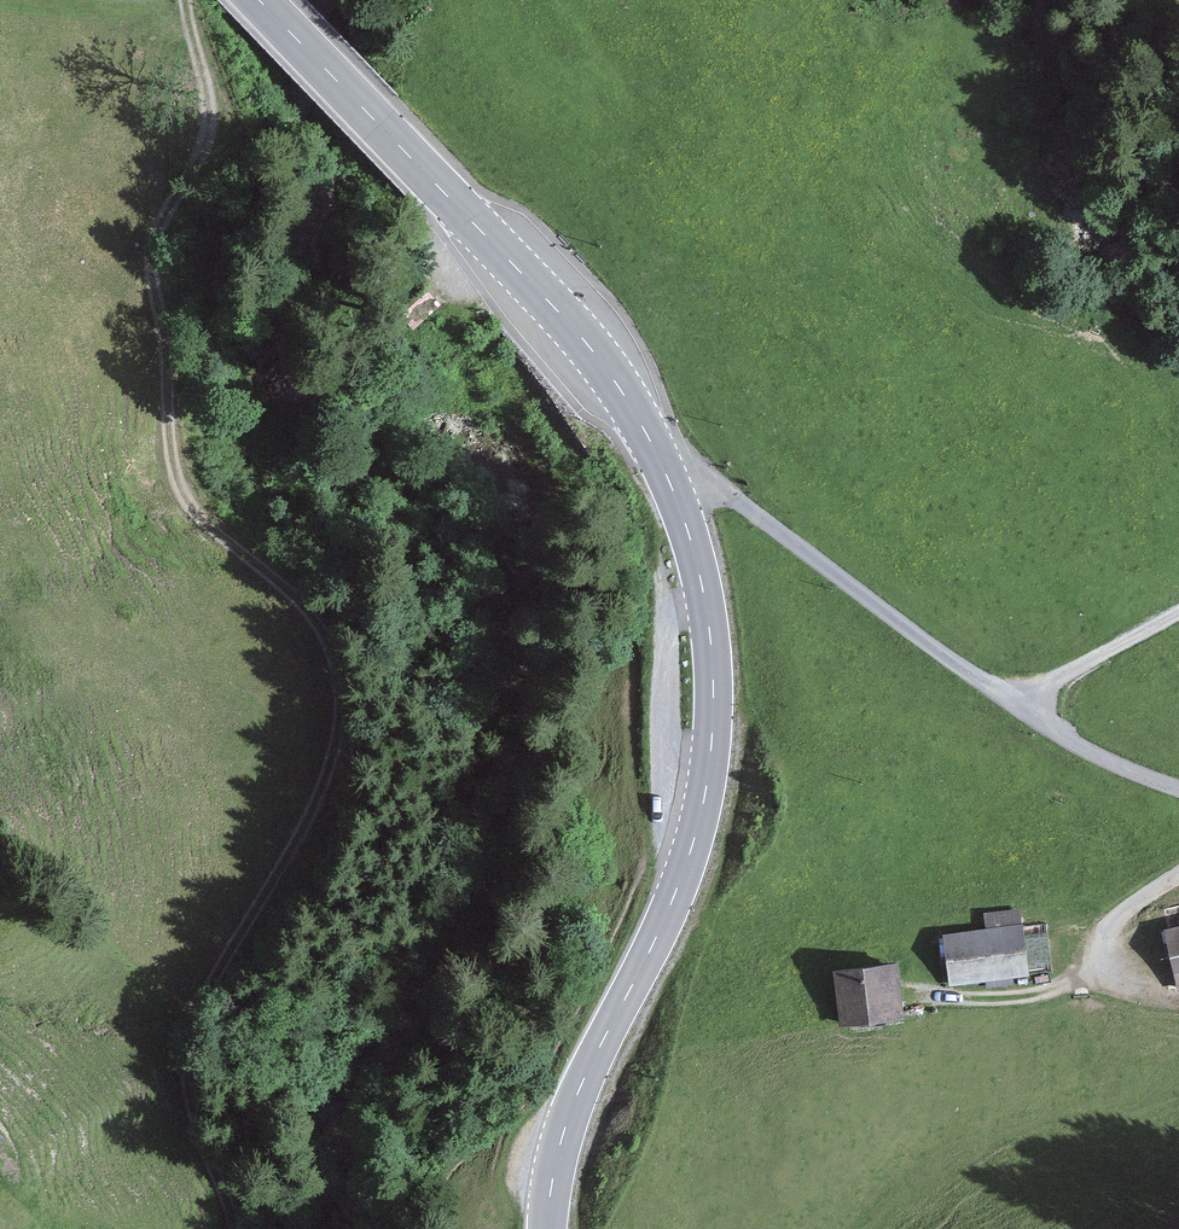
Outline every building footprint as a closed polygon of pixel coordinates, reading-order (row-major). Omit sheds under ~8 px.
[(1026,925),(942,934),(947,984),(1031,975),(1026,925)] [(1167,930),(1178,983),(1178,928),(1167,930)] [(898,967),(835,975),(841,1023),(903,1015),(898,967)] [(0,1135),(0,1154),(8,1140),(0,1135)]
